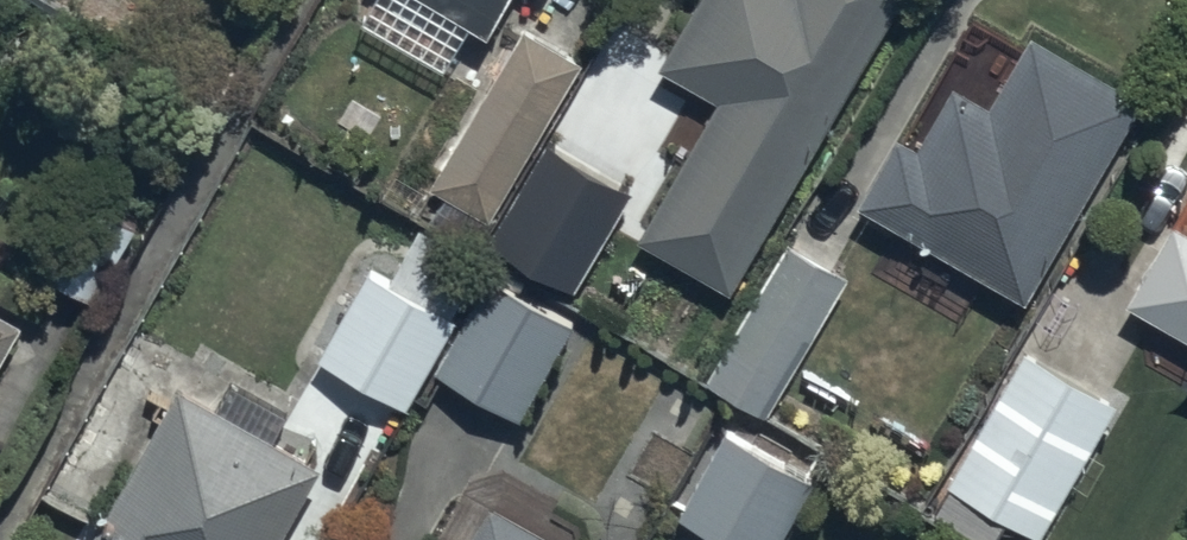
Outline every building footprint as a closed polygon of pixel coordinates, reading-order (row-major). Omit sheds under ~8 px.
[(492,41),(515,0),(417,0),(492,41)] [(665,75),(721,106),(641,247),(735,300),(907,0),(708,0),(665,75)] [(587,70),(527,33),(429,192),(489,229),(587,70)] [(1143,107),(1035,45),(995,114),(958,92),(955,96),(919,159),(899,148),(863,212),(1028,307),(1143,107)] [(635,131),(576,96),(510,205),(538,221),(554,195),(585,214),(635,131)] [(71,196),(28,272),(94,309),(137,234),(71,196)] [(390,284),(368,272),(316,365),(408,417),(457,330),(451,327),(485,267),(420,230),(390,284)] [(1173,234),(1130,311),(1186,342),(1186,241),(1173,234)] [(853,284),(783,245),(702,389),(816,453),(860,374),(816,349),(853,284)] [(578,333),(492,282),(434,378),(520,429),(578,333)] [(23,332),(0,319),(0,373),(23,332)] [(1008,342),(927,477),(1032,539),(1042,539),(1120,408),(1008,342)] [(178,391),(94,539),(287,539),(325,473),(275,445),(288,421),(236,392),(223,416),(178,391)] [(723,433),(675,519),(714,539),(788,539),(818,485),(723,433)] [(493,514),(478,539),(540,539),(493,514)]
